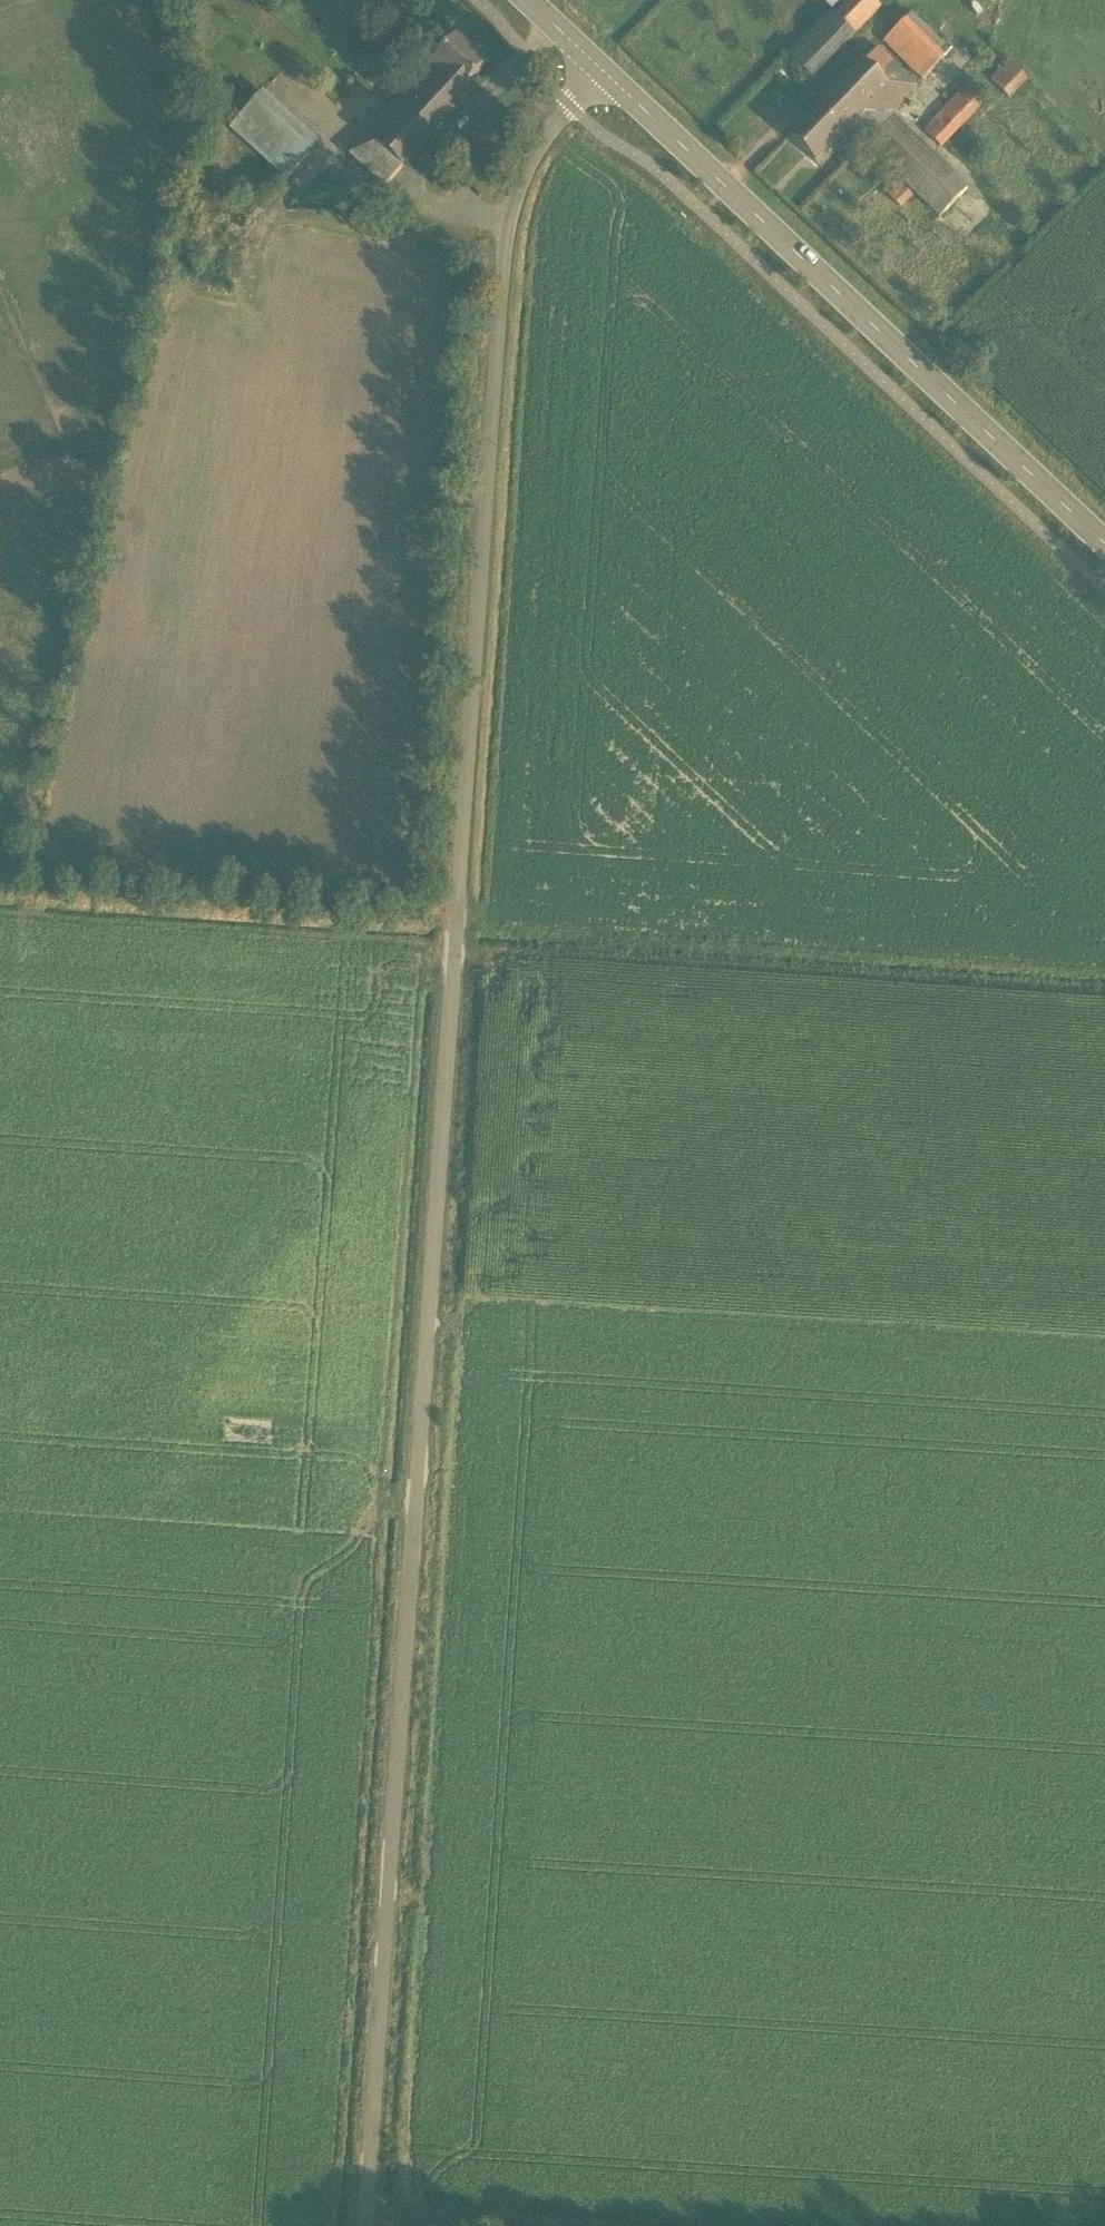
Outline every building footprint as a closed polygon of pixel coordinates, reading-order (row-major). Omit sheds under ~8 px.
[(803,41),(788,57),(811,78),(853,33),(852,33),(879,5),(873,0),(847,0),(833,14),(831,12),(803,41)] [(913,15),(884,45),(922,81),(951,51),(913,15)] [(457,36),(348,152),(385,186),(471,93),(465,88),(487,64),(457,36)] [(1008,59),(989,78),(1008,99),(1028,80),(1008,59)] [(886,87),(861,64),(790,138),(816,162),(836,141),(851,155),(857,149),(855,147),(861,141),(940,217),(968,188),(889,112),(914,87),(900,73),(886,87)] [(966,83),(923,130),(942,148),(986,101),(966,83)] [(263,92),(229,129),(285,180),(319,142),(263,92)]
